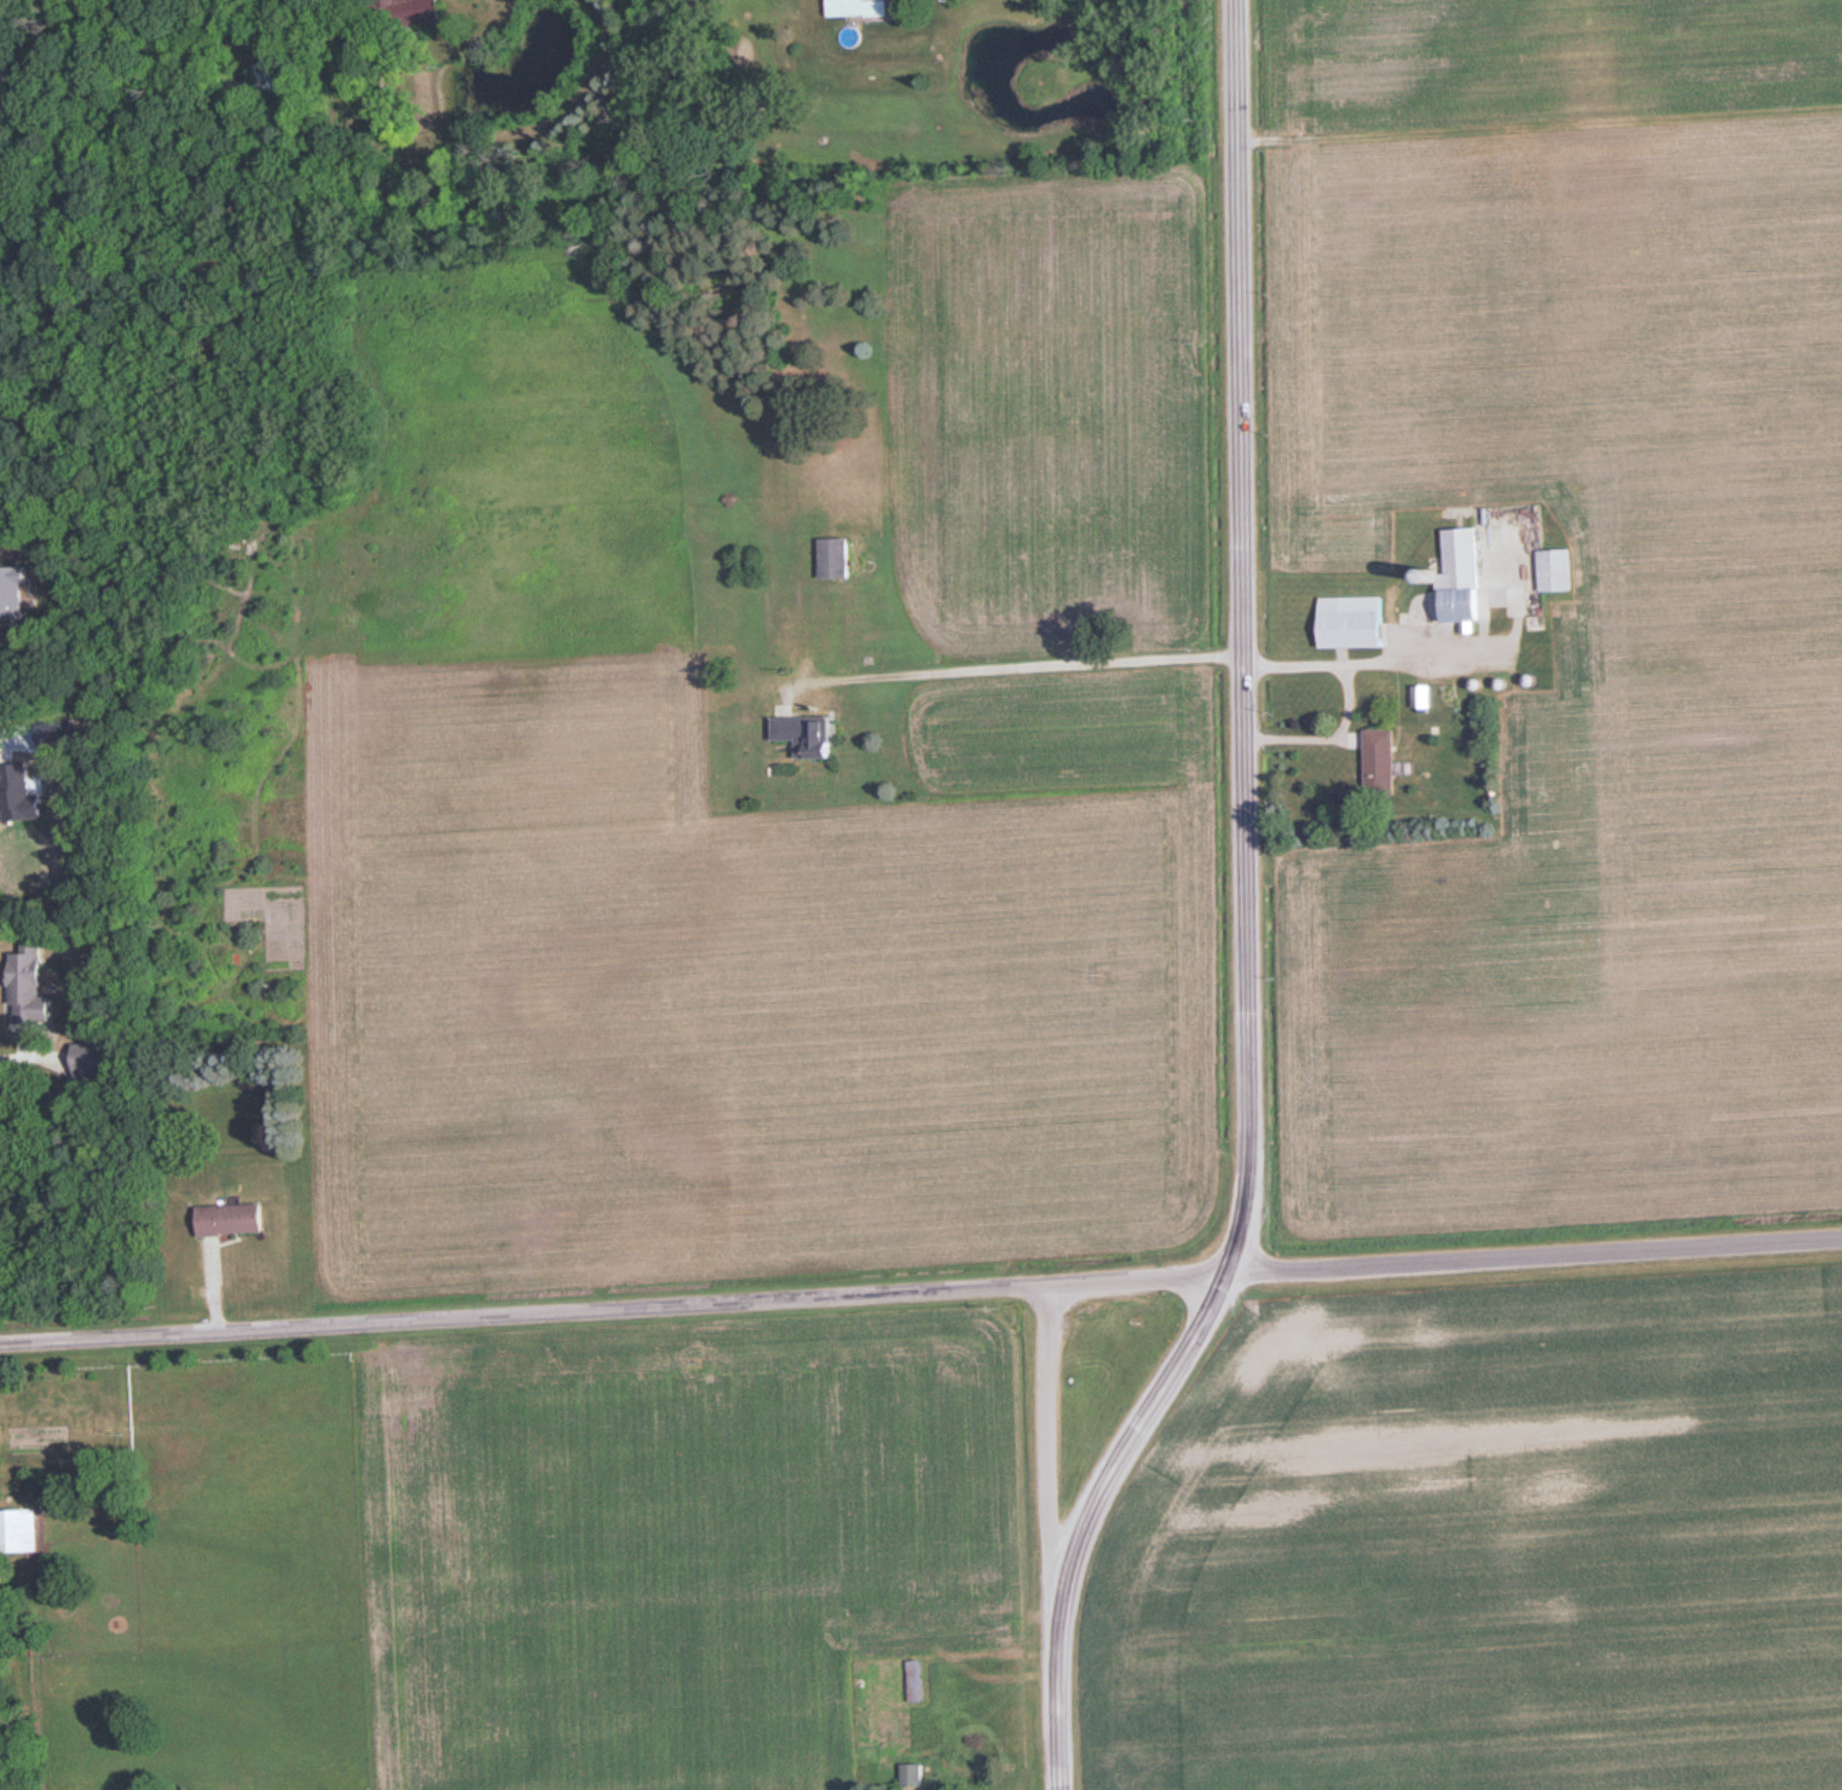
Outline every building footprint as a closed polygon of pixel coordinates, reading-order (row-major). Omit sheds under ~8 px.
[(441,0),(382,0),(382,22),(441,22),(441,0)] [(830,16),(891,15),(890,0),(830,0),(830,16)] [(282,62),(259,62),(259,86),(282,86),(282,62)] [(1479,527),(1445,529),(1447,589),(1428,590),(1429,624),(1514,620),(1513,587),(1481,588),(1479,527)] [(821,578),(851,578),(851,538),(821,538),(821,578)] [(1575,592),(1575,550),(1541,550),(1541,592),(1575,592)] [(1386,596),(1323,596),(1323,647),(1386,647),(1386,596)] [(1415,686),(1415,707),(1431,707),(1431,686),(1415,686)] [(831,756),(831,736),(813,736),(813,715),(774,715),(774,740),(799,740),(799,756),(831,756)] [(1398,729),(1368,729),(1368,796),(1398,796),(1398,729)] [(15,954),(14,1026),(54,1026),(54,997),(44,997),(45,946),(25,946),(24,955),(15,954)] [(111,1044),(77,1044),(77,1082),(111,1082),(111,1044)] [(266,1234),(265,1204),(200,1205),(201,1235),(266,1234)] [(37,1509),(0,1509),(0,1552),(38,1552),(37,1509)] [(927,1660),(909,1660),(909,1702),(927,1702),(927,1660)] [(903,1786),(924,1786),(924,1764),(904,1764),(903,1786)]
